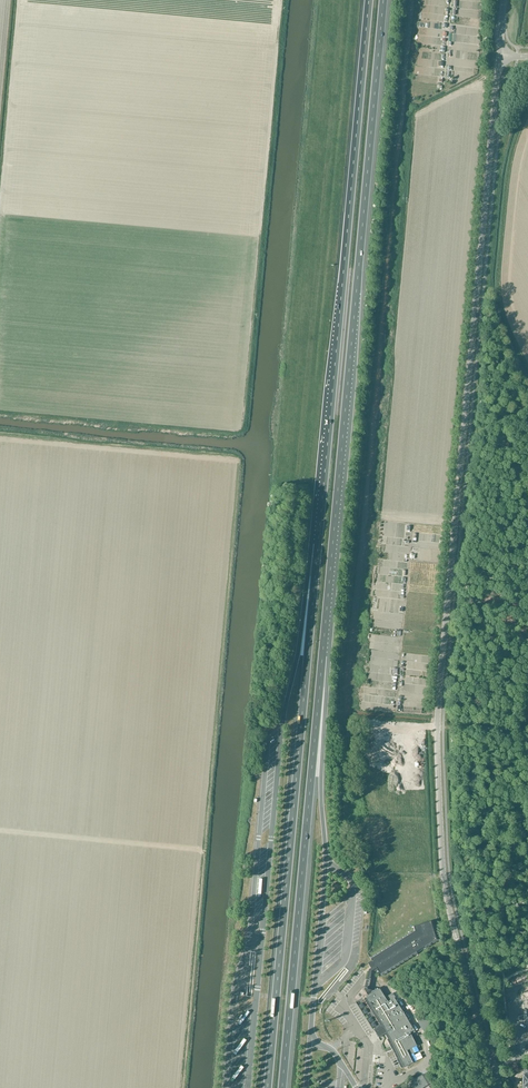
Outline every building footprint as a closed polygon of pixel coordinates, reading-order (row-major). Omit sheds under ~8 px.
[(367,859),(372,864),(377,859),(372,855),(367,859)] [(376,969),(381,977),(438,941),(432,922),(412,928),(413,931),(370,959),(371,960),(372,962),(368,964),(370,968),(372,971),(376,969)] [(413,1048),(417,1046),(412,1035),(416,1032),(414,1030),(395,998),(396,998),(393,993),(386,997),(386,998),(380,989),(366,998),(382,1024),(381,1024),(374,1029),(375,1031),(379,1038),(386,1034),(387,1033),(390,1038),(404,1067),(413,1063),(410,1055),(415,1053),(413,1049),(413,1048)] [(415,1018),(424,1031),(431,1027),(422,1013),(415,1018)] [(428,1086),(422,1075),(411,1082),(412,1084),(409,1085),(411,1087),(425,1087),(428,1086)]
